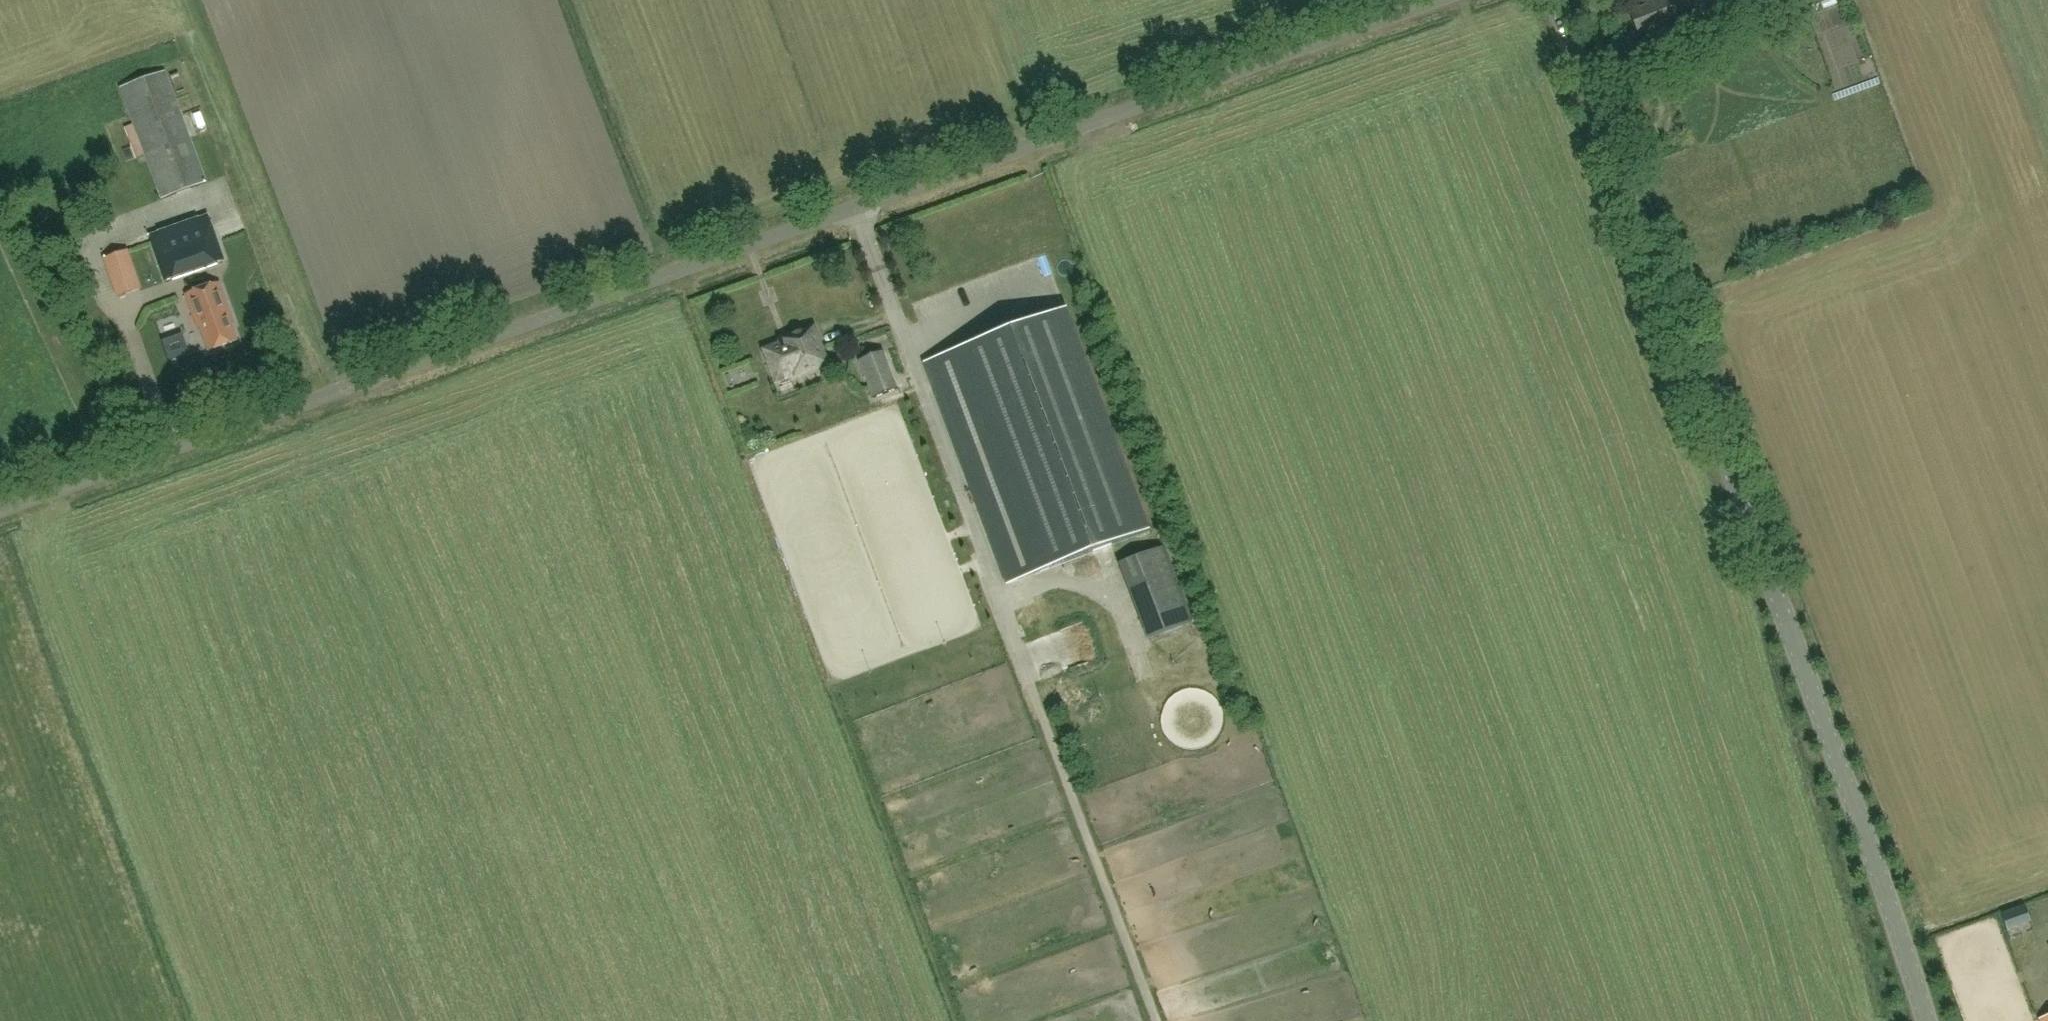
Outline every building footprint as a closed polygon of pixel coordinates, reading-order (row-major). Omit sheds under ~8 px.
[(1646,6),(1630,12),(1639,36),(1659,28),(1660,31),(1693,18),(1689,8),(1704,1),(1708,12),(1739,0),(1648,0),(1644,2),(1646,6)] [(1664,55),(1669,69),(1684,63),(1679,49),(1664,55)] [(207,182),(165,71),(123,87),(164,198),(207,182)] [(208,214),(149,235),(164,278),(223,257),(208,214)] [(141,289),(127,251),(105,259),(118,297),(141,289)] [(220,284),(186,296),(198,328),(201,327),(209,350),(237,340),(232,324),(234,323),(220,284)] [(1066,309),(926,362),(1009,584),(1149,531),(1066,309)] [(823,350),(814,327),(780,340),(781,343),(766,349),(764,353),(774,379),(792,372),(794,377),(820,367),(822,363),(818,352),(823,350)] [(883,351),(859,361),(873,398),(898,389),(883,351)] [(1164,546),(1118,564),(1147,638),(1193,620),(1164,546)]
